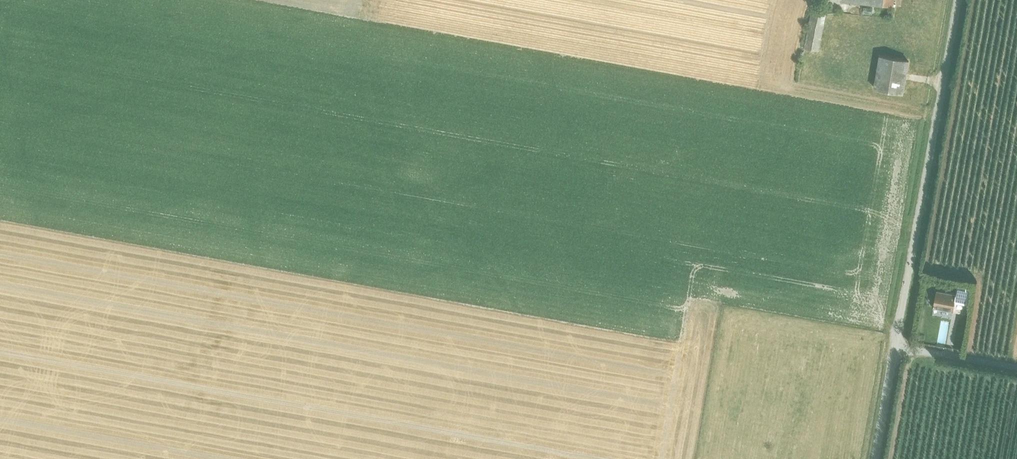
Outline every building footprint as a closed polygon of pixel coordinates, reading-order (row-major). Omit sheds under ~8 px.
[(818,50),(825,13),(811,11),(804,47),(818,50)] [(878,91),(908,94),(912,62),(882,58),(878,91)] [(953,309),(954,300),(963,301),(964,291),(956,290),(955,294),(937,291),(933,312),(941,313),(942,309),(953,311),(953,309)]
